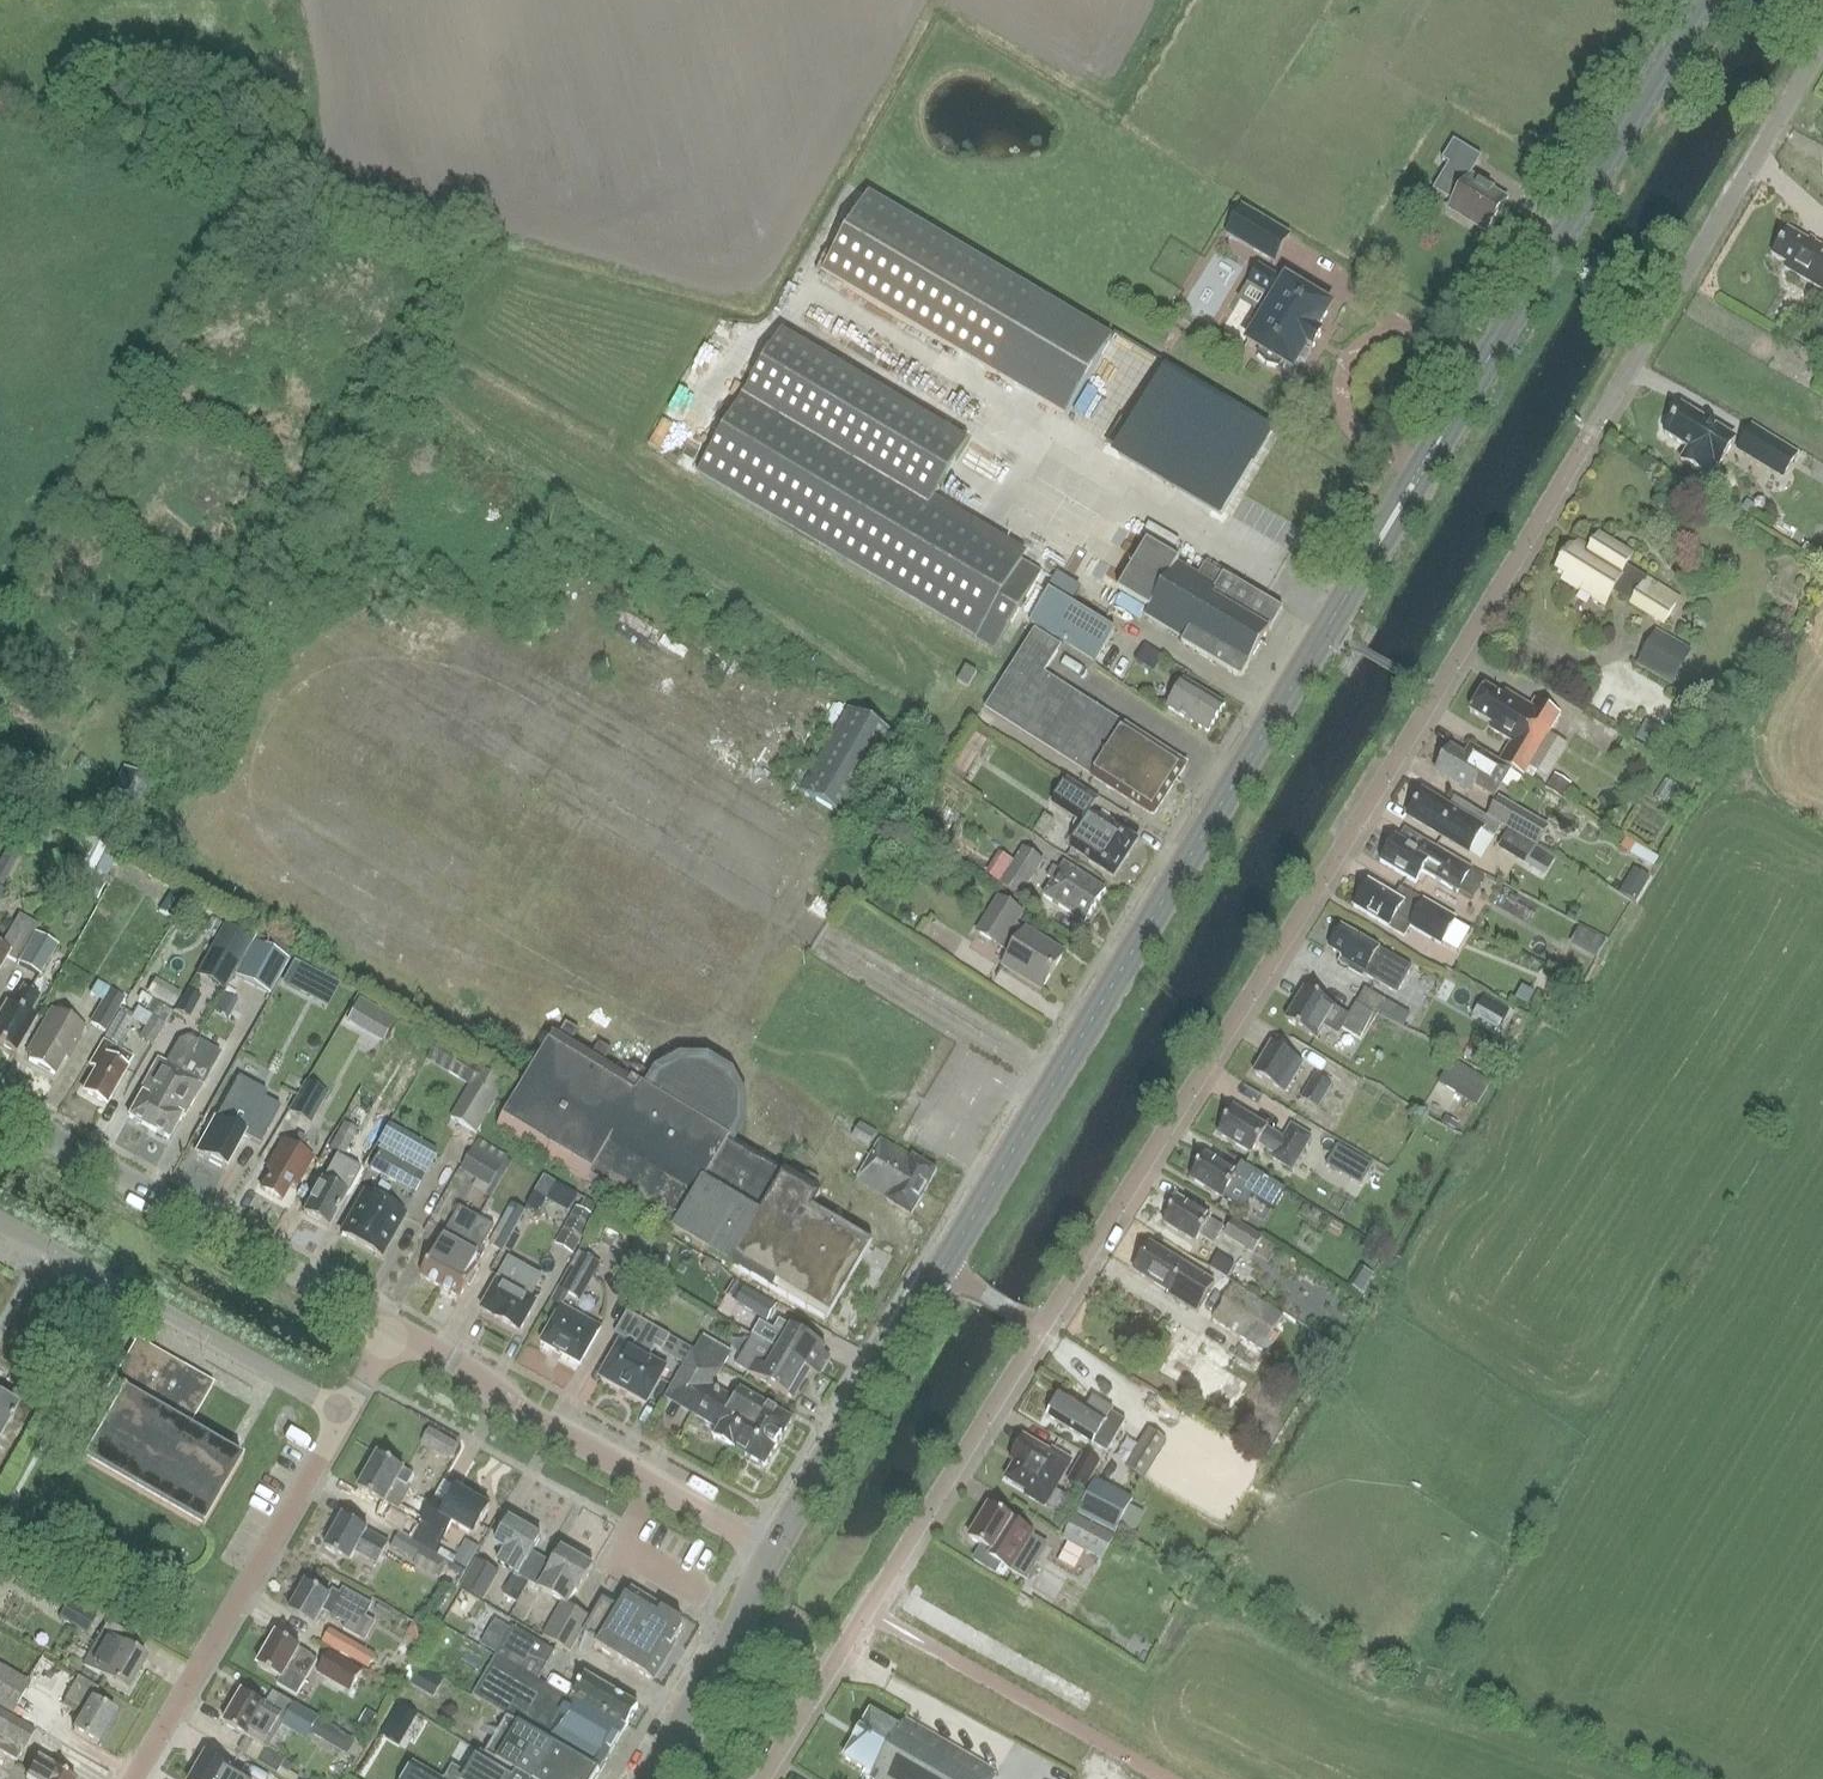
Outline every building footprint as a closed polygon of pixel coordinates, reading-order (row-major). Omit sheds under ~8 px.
[(1453,203),(1448,210),(1487,233),(1506,200),(1481,185),(1482,183),(1471,176),(1482,158),(1454,141),(1442,160),(1449,165),(1433,191),(1453,203)] [(1113,339),(871,195),(823,275),(1066,419),(1113,339)] [(1274,264),(1291,236),(1242,206),(1225,234),(1274,264)] [(1789,231),(1774,256),(1788,265),(1786,268),(1822,290),(1822,246),(1812,239),(1810,243),(1789,231)] [(1255,331),(1246,345),(1261,354),(1259,357),(1266,364),(1276,367),(1278,364),(1292,372),(1306,348),(1311,351),(1321,335),(1315,332),(1330,308),(1284,281),(1282,284),(1258,270),(1248,286),(1273,301),(1270,306),(1264,302),(1248,328),(1255,331)] [(782,332),(697,475),(994,652),(1041,573),(1022,562),(1027,555),(933,500),(967,443),(782,332)] [(1167,371),(1119,454),(1222,514),(1270,432),(1167,371)] [(1683,406),(1665,435),(1689,449),(1682,462),(1710,479),(1717,466),(1720,468),(1735,442),(1716,430),(1718,427),(1683,406)] [(1798,453),(1753,426),(1738,451),(1783,478),(1798,453)] [(1174,553),(1181,542),(1150,524),(1144,535),(1174,553)] [(1606,607),(1614,593),(1630,603),(1628,606),(1664,628),(1682,599),(1648,577),(1647,579),(1628,567),(1634,558),(1601,537),(1593,551),(1580,543),(1575,552),(1571,549),(1559,569),(1568,575),(1564,581),(1606,607)] [(1206,565),(1197,579),(1177,568),(1180,564),(1146,544),(1119,590),(1150,608),(1146,616),(1186,639),(1191,632),(1251,667),(1284,611),(1206,565)] [(1114,631),(1049,592),(1029,625),(1094,664),(1114,631)] [(1155,818),(1188,766),(1045,675),(1062,648),(1036,631),(986,710),(1155,818)] [(1672,686),(1692,651),(1657,631),(1637,667),(1672,686)] [(1182,646),(1242,681),(1251,667),(1191,632),(1186,639),(1182,646)] [(1139,662),(1157,668),(1162,652),(1145,646),(1139,662)] [(967,684),(976,669),(965,662),(956,677),(967,684)] [(1209,733),(1226,706),(1185,681),(1168,708),(1209,733)] [(1562,716),(1537,702),(1533,709),(1508,694),(1505,699),(1487,689),(1473,714),(1496,728),(1493,733),(1512,744),(1501,763),(1526,778),(1562,716)] [(848,709),(800,791),(849,821),(898,738),(848,709)] [(1653,748),(1663,732),(1646,722),(1637,739),(1653,748)] [(1473,748),(1467,758),(1451,748),(1435,772),(1470,793),(1474,786),(1494,798),(1511,771),(1473,748)] [(124,767),(100,813),(126,826),(150,781),(124,767)] [(1089,864),(1114,880),(1138,842),(1113,826),(1112,827),(1091,814),(1099,802),(1068,782),(1052,806),(1077,822),(1071,831),(1080,837),(1071,851),(1089,863),(1089,864)] [(1456,799),(1455,800),(1449,809),(1424,794),(1409,819),(1469,856),(1483,832),(1494,838),(1501,826),(1456,799)] [(1488,817),(1538,847),(1549,828),(1499,798),(1488,817)] [(1534,847),(1509,832),(1500,847),(1526,862),(1534,847)] [(1422,874),(1437,882),(1458,895),(1472,871),(1463,866),(1462,868),(1451,862),(1453,859),(1428,844),(1422,854),(1396,839),(1389,850),(1384,850),(1381,855),(1384,860),(1382,863),(1416,884),(1422,874)] [(90,840),(76,869),(92,877),(106,848),(90,840)] [(1044,863),(1023,848),(1014,862),(999,853),(987,871),(1002,881),(1000,885),(1020,899),(1044,863)] [(19,856),(8,850),(0,865),(0,890),(19,856)] [(1084,924),(1105,892),(1065,866),(1061,873),(1055,869),(1048,879),(1053,882),(1044,897),(1084,924)] [(84,875),(76,888),(97,899),(105,886),(84,875)] [(1405,937),(1410,928),(1411,927),(1442,945),(1455,922),(1424,905),(1424,904),(1400,889),(1394,899),(1369,884),(1355,908),(1405,937)] [(172,919),(184,900),(172,892),(160,912),(172,919)] [(1025,931),(1017,926),(1024,914),(999,898),(976,934),(1011,956),(1003,968),(1042,992),(1065,955),(1025,930),(1025,931)] [(7,958),(18,964),(40,927),(20,916),(0,949),(0,971),(7,958)] [(197,975),(225,991),(253,940),(225,925),(197,975)] [(1382,949),(1342,927),(1329,950),(1339,956),(1337,961),(1350,968),(1348,971),(1364,979),(1365,976),(1397,994),(1412,968),(1381,951),(1382,949)] [(1580,928),(1571,946),(1596,960),(1606,942),(1580,928)] [(36,935),(19,964),(40,977),(57,947),(36,935)] [(254,941),(235,976),(269,994),(288,959),(254,941)] [(308,997),(319,976),(292,961),(281,983),(308,997)] [(1571,1005),(1580,988),(1556,976),(1547,993),(1571,1005)] [(173,1008),(182,995),(156,979),(147,993),(173,1008)] [(41,996),(25,987),(14,1006),(9,1003),(0,1020),(0,1045),(16,1054),(36,1019),(29,1016),(41,996)] [(1375,1014),(1378,1016),(1387,1002),(1364,988),(1356,1003),(1375,1014)] [(1361,1038),(1375,1014),(1356,1003),(1354,1001),(1346,1015),(1334,1008),(1335,1006),(1305,989),(1287,1021),(1317,1038),(1328,1019),(1361,1038)] [(110,990),(90,1024),(106,1033),(126,999),(110,990)] [(372,1005),(359,998),(347,1019),(360,1026),(372,1005)] [(54,1009),(28,1054),(33,1057),(30,1062),(54,1076),(64,1059),(68,1062),(87,1028),(54,1009)] [(115,1049),(130,1022),(119,1015),(90,1067),(97,1071),(85,1093),(107,1105),(133,1059),(115,1049)] [(166,1026),(151,1017),(138,1038),(153,1047),(166,1026)] [(555,1033),(500,1127),(841,1330),(887,1253),(896,1238),(890,1234),(892,1231),(829,1194),(837,1180),(799,1158),(790,1173),(733,1139),(742,1122),(742,1096),(730,1074),(708,1061),(682,1061),(660,1074),(650,1090),(555,1033)] [(179,1041),(165,1065),(159,1061),(141,1093),(143,1094),(130,1118),(149,1129),(187,1063),(186,1063),(198,1042),(189,1037),(179,1041)] [(198,1042),(187,1063),(149,1129),(169,1141),(183,1116),(185,1118),(221,1055),(198,1042)] [(507,1084),(437,1043),(427,1060),(472,1086),(452,1119),(477,1134),(507,1084)] [(1284,1093),(1302,1064),(1273,1045),(1255,1075),(1284,1093)] [(1438,1083),(1477,1107),(1490,1085),(1451,1061),(1438,1083)] [(1300,1098),(1318,1109),(1332,1086),(1315,1075),(1300,1098)] [(216,1120),(197,1154),(226,1170),(244,1137),(260,1145),(280,1107),(264,1099),(267,1093),(241,1078),(218,1121),(216,1120)] [(306,1082),(289,1112),(311,1124),(328,1094),(306,1082)] [(365,1084),(331,1145),(347,1154),(381,1092),(365,1084)] [(1293,1169),(1311,1139),(1291,1127),(1284,1140),(1233,1110),(1218,1136),(1252,1155),(1258,1145),(1274,1154),(1272,1157),(1293,1169)] [(867,1149),(877,1133),(861,1124),(851,1139),(867,1149)] [(299,1135),(292,1146),(284,1142),(268,1171),(272,1173),(262,1191),(283,1202),(292,1185),(298,1188),(314,1158),(301,1151),(307,1139),(299,1135)] [(490,1189),(509,1159),(480,1141),(461,1170),(490,1189)] [(912,1217),(938,1172),(913,1157),(912,1159),(881,1142),(857,1183),(888,1201),(887,1202),(912,1217)] [(1338,1145),(1330,1158),(1356,1173),(1363,1160),(1338,1145)] [(380,1151),(371,1169),(408,1190),(418,1172),(380,1151)] [(1204,1155),(1189,1179),(1222,1199),(1223,1198),(1243,1211),(1251,1197),(1273,1211),(1285,1191),(1241,1163),(1235,1173),(1204,1155)] [(321,1180),(303,1213),(328,1227),(360,1169),(337,1156),(323,1181),(321,1180)] [(366,1194),(342,1235),(380,1257),(404,1215),(366,1194)] [(527,1207),(540,1214),(547,1203),(534,1196),(527,1207)] [(1213,1244),(1222,1229),(1210,1222),(1211,1220),(1177,1200),(1163,1224),(1196,1244),(1200,1237),(1213,1244)] [(566,1224),(572,1212),(551,1201),(545,1213),(566,1224)] [(441,1289),(480,1219),(460,1208),(421,1278),(441,1289)] [(573,1256),(594,1218),(576,1208),(555,1246),(573,1256)] [(503,1253),(520,1220),(507,1213),(490,1246),(503,1253)] [(495,1228),(480,1219),(441,1289),(461,1300),(487,1253),(483,1250),(495,1228)] [(1223,1236),(1253,1255),(1263,1239),(1233,1220),(1223,1236)] [(662,1246),(640,1234),(618,1276),(641,1287),(662,1246)] [(1214,1286),(1150,1246),(1134,1271),(1179,1299),(1178,1301),(1197,1313),(1214,1286)] [(1208,1272),(1227,1282),(1237,1262),(1218,1253),(1208,1272)] [(581,1302),(601,1265),(580,1254),(573,1268),(576,1269),(564,1290),(559,1288),(551,1303),(561,1308),(562,1307),(564,1307),(570,1296),(581,1302)] [(521,1334),(542,1297),(534,1293),(543,1278),(511,1261),(484,1311),(495,1317),(494,1319),(521,1334)] [(1236,1286),(1214,1320),(1261,1351),(1283,1316),(1236,1286)] [(736,1305),(767,1323),(777,1307),(746,1288),(736,1305)] [(580,1366),(600,1330),(562,1309),(542,1345),(580,1366)] [(663,1353),(671,1338),(627,1314),(615,1336),(628,1343),(632,1336),(640,1340),(634,1353),(621,1345),(602,1379),(647,1404),(666,1370),(644,1358),(650,1346),(663,1353)] [(810,1371),(810,1372),(819,1377),(830,1358),(823,1354),(826,1349),(792,1329),(791,1330),(787,1327),(774,1349),(774,1350),(806,1369),(810,1371)] [(695,1352),(695,1353),(723,1369),(732,1354),(704,1337),(695,1352)] [(807,1377),(803,1375),(806,1369),(774,1350),(774,1349),(753,1337),(735,1367),(747,1374),(793,1401),(807,1377)] [(137,1340),(75,1462),(206,1528),(241,1458),(188,1432),(214,1379),(137,1340)] [(723,1369),(695,1353),(694,1354),(693,1353),(666,1400),(720,1431),(715,1439),(766,1469),(793,1422),(761,1403),(762,1401),(744,1390),(737,1402),(713,1388),(723,1371),(722,1371),(723,1369)] [(1048,1418),(1108,1453),(1126,1422),(1112,1414),(1114,1411),(1093,1399),(1087,1411),(1061,1395),(1048,1418)] [(16,1409),(0,1400),(0,1438),(16,1409)] [(1131,1471),(1143,1479),(1167,1441),(1151,1431),(1142,1445),(1146,1447),(1131,1471)] [(448,1461),(457,1445),(443,1437),(434,1453),(448,1461)] [(1024,1499),(1044,1510),(1070,1464),(1046,1450),(1043,1457),(1017,1442),(1004,1464),(1010,1468),(1001,1483),(1025,1497),(1024,1499)] [(385,1454),(383,1458),(380,1456),(359,1491),(385,1507),(387,1504),(399,1511),(412,1490),(398,1482),(405,1471),(393,1464),(395,1461),(385,1454)] [(1083,1454),(1073,1473),(1090,1483),(1101,1464),(1083,1454)] [(1096,1480),(1078,1514),(1115,1534),(1133,1499),(1096,1480)] [(434,1553),(443,1538),(452,1524),(474,1537),(490,1509),(458,1490),(447,1509),(435,1502),(420,1527),(412,1540),(434,1553)] [(1002,1565),(1028,1580),(1038,1563),(1017,1551),(1028,1533),(1016,1526),(1018,1523),(990,1507),(971,1539),(982,1545),(972,1562),(996,1575),(1002,1565)] [(385,1524),(400,1533),(412,1540),(420,1527),(393,1511),(385,1524)] [(1076,1516),(1063,1540),(1103,1561),(1115,1537),(1076,1516)] [(378,1565),(389,1546),(368,1533),(369,1531),(345,1517),(326,1550),(349,1564),(356,1552),(378,1565)] [(499,1566),(506,1570),(530,1584),(543,1560),(534,1555),(543,1540),(511,1521),(496,1546),(507,1552),(499,1566)] [(434,1554),(434,1553),(412,1540),(400,1533),(392,1547),(416,1561),(414,1565),(438,1580),(449,1562),(434,1554)] [(566,1605),(569,1606),(577,1592),(579,1594),(594,1569),(562,1550),(553,1566),(543,1560),(530,1584),(566,1605)] [(477,1561),(462,1589),(485,1601),(500,1573),(477,1561)] [(331,1598),(307,1584),(291,1613),(315,1628),(324,1612),(348,1626),(355,1614),(366,1620),(373,1607),(345,1591),(341,1597),(334,1592),(331,1598)] [(600,1644),(597,1648),(653,1681),(684,1630),(682,1622),(651,1604),(652,1603),(632,1591),(631,1591),(619,1611),(600,1644)] [(59,1619),(86,1634),(97,1616),(70,1600),(59,1619)] [(604,1601),(584,1634),(600,1644),(619,1611),(604,1601)] [(568,1650),(587,1617),(569,1606),(566,1605),(547,1638),(568,1650)] [(497,1656),(512,1631),(496,1622),(480,1647),(497,1656)] [(84,1665),(105,1678),(128,1692),(147,1661),(123,1647),(129,1636),(109,1624),(84,1665)] [(556,1652),(514,1627),(512,1631),(497,1656),(496,1657),(538,1682),(556,1652)] [(365,1649),(331,1630),(323,1645),(357,1664),(365,1649)] [(279,1686),(292,1694),(297,1697),(318,1662),(312,1658),(313,1657),(302,1651),(303,1650),(278,1635),(259,1668),(282,1681),(279,1686)] [(350,1693),(363,1672),(329,1652),(317,1673),(350,1693)] [(496,1657),(472,1697),(507,1718),(600,1772),(627,1727),(574,1695),(570,1701),(538,1682),(496,1657)] [(420,1668),(411,1684),(425,1693),(435,1677),(420,1668)] [(1,1707),(15,1682),(0,1673),(0,1706),(1,1707)] [(585,1676),(574,1695),(627,1727),(638,1708),(585,1676)] [(78,1678),(64,1701),(85,1713),(74,1732),(97,1745),(115,1714),(94,1701),(100,1691),(78,1678)] [(278,1776),(287,1761),(268,1750),(285,1720),(268,1709),(269,1708),(244,1694),(225,1726),(249,1741),(250,1740),(265,1748),(256,1763),(278,1776)] [(389,1726),(408,1736),(419,1712),(400,1703),(389,1726)] [(295,1704),(287,1718),(312,1733),(320,1719),(295,1704)] [(36,1731),(0,1709),(0,1750),(18,1761),(36,1731)] [(845,1759),(868,1773),(866,1777),(869,1778),(994,1778),(997,1774),(907,1721),(901,1730),(872,1713),(845,1759)] [(484,1756),(523,1778),(595,1778),(600,1772),(507,1718),(484,1756)] [(484,1756),(479,1753),(467,1774),(452,1765),(444,1778),(523,1778),(484,1756)] [(194,1778),(245,1778),(244,1778),(232,1771),(208,1756),(194,1778)] [(53,1767),(51,1770),(38,1762),(30,1776),(34,1778),(73,1778),(53,1767)] [(403,1778),(440,1778),(413,1763),(403,1778)]
